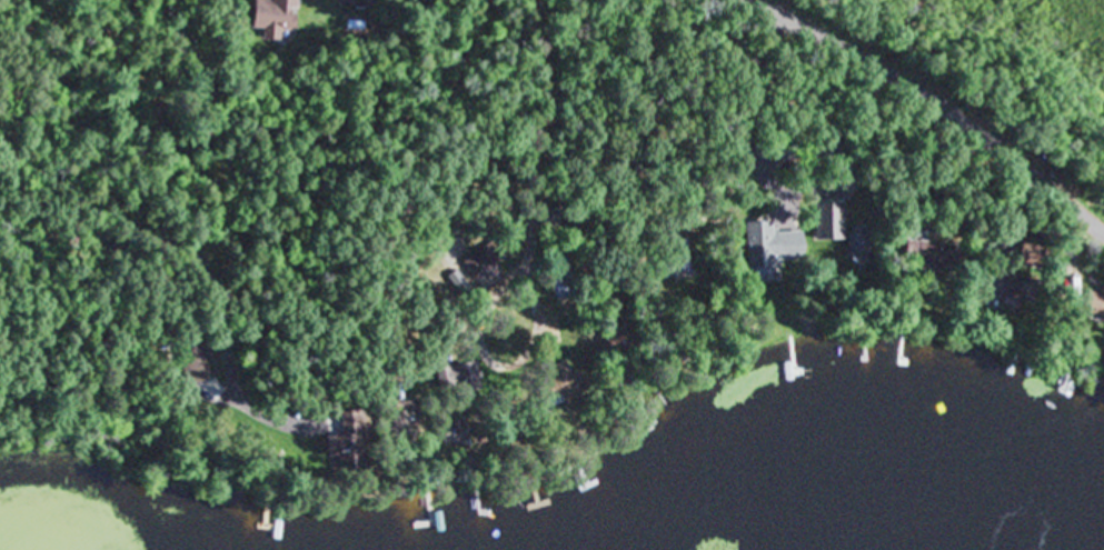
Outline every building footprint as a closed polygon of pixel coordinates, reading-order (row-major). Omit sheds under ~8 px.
[(295,38),(295,16),(282,16),(282,0),(253,0),(246,0),(246,30),(260,30),(260,38),(295,38)] [(769,222),(743,222),(743,278),(769,278),(769,222)] [(897,263),(935,269),(939,245),(901,239),(897,263)] [(691,270),(691,243),(678,243),(678,270),(691,270)] [(472,284),(498,270),(484,245),(458,259),(472,284)] [(1018,305),(1024,279),(984,270),(978,296),(1018,305)] [(192,386),(222,377),(212,344),(182,353),(192,386)] [(476,392),(471,362),(434,369),(438,398),(476,392)] [(547,411),(576,401),(566,372),(537,383),(547,411)] [(373,405),(374,434),(395,434),(394,404),(373,405)] [(462,423),(434,426),(437,448),(465,444),(462,423)] [(330,471),(343,471),(343,438),(317,438),(317,458),(330,458),(330,471)]
